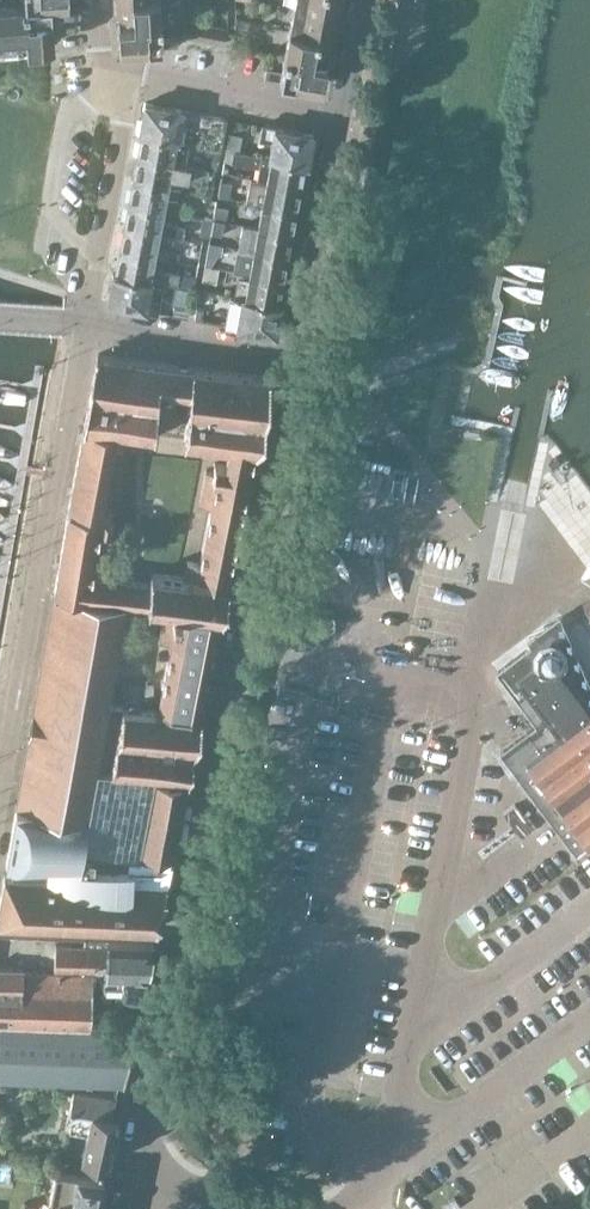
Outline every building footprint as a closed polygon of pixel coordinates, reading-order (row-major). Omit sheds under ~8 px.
[(116,1),(117,13),(119,50),(148,48),(163,47),(163,46),(178,45),(177,37),(162,38),(160,0),(127,0),(116,1)] [(338,0),(294,0),(293,6),(335,14),(338,0)] [(51,16),(51,4),(25,4),(1,5),(4,49),(53,46),(51,17),(51,16)] [(293,6),(289,29),(331,37),(335,14),(293,6)] [(217,25),(228,26),(228,11),(217,11),(217,25)] [(182,35),(225,44),(228,29),(185,21),(182,35)] [(266,68),(264,76),(280,79),(280,80),(294,83),(294,82),(322,88),(327,61),(331,37),(289,29),(281,71),(266,68)] [(142,131),(177,137),(177,139),(180,139),(183,124),(202,128),(200,143),(220,148),(225,118),(182,110),(145,103),(140,131),(142,132),(142,131)] [(270,157),(270,155),(305,162),(305,163),(307,163),(312,135),(272,127),(263,125),(261,137),(270,139),(267,156),(270,157)] [(138,154),(172,161),(184,163),(188,141),(180,139),(177,139),(177,137),(142,131),(142,132),(138,154)] [(225,149),(233,151),(238,152),(238,151),(242,134),(229,132),(225,149)] [(205,151),(202,167),(207,168),(216,170),(219,154),(205,151)] [(305,163),(305,162),(270,155),(270,157),(267,156),(238,151),(238,152),(233,151),(231,161),(258,167),(256,179),(300,188),(305,163)] [(202,167),(184,163),(172,161),(138,154),(133,179),(168,186),(170,176),(198,181),(197,191),(212,194),(216,170),(207,168),(202,167)] [(296,210),(300,188),(256,179),(250,178),(246,201),(261,204),(296,210)] [(133,179),(128,203),(163,209),(165,199),(176,201),(178,187),(168,186),(133,179)] [(218,196),(229,197),(231,182),(221,180),(218,196)] [(161,221),(163,209),(128,203),(124,226),(159,233),(182,238),(184,225),(161,221)] [(292,234),(296,210),(261,204),(257,227),(292,234)] [(202,217),(199,234),(210,236),(211,233),(213,220),(213,219),(202,217)] [(213,219),(213,220),(211,233),(221,235),(224,221),(213,219)] [(257,227),(243,224),(238,248),(252,251),(287,257),(292,234),(257,227)] [(157,244),(159,233),(124,226),(119,250),(154,257),(178,261),(180,252),(169,250),(169,247),(157,244)] [(222,255),(223,245),(209,243),(207,253),(213,254),(218,255),(222,255)] [(115,273),(153,280),(193,288),(196,275),(153,267),(154,257),(119,250),(115,273)] [(283,281),(287,257),(252,251),(250,262),(232,258),(231,264),(217,261),(216,268),(230,271),(248,275),(283,281)] [(150,297),(153,280),(115,273),(114,273),(108,301),(151,309),(151,310),(159,311),(161,300),(150,297)] [(241,295),(278,303),(283,281),(248,275),(244,295),(241,295)] [(278,305),(278,303),(241,295),(241,297),(231,295),(226,324),(238,326),(274,333),(280,305),(278,305)] [(173,314),(188,318),(190,308),(175,305),(173,314)] [(172,855),(188,780),(188,777),(201,715),(194,715),(194,713),(200,713),(223,605),(254,450),(256,451),(263,433),(270,376),(193,367),(97,353),(83,427),(68,509),(54,592),(17,806),(4,871),(0,894),(0,919),(156,928),(168,879),(166,880),(171,855),(172,855)] [(499,752),(574,853),(589,841),(589,710),(561,672),(572,663),(549,633),(498,672),(521,702),(532,693),(548,715),(499,752)] [(516,811),(494,791),(484,802),(507,822),(516,811)] [(153,941),(108,940),(84,939),(84,946),(83,970),(105,971),(105,975),(103,975),(103,984),(122,985),(122,989),(123,993),(125,996),(129,998),(141,999),(153,941)] [(56,944),(55,969),(83,970),(84,946),(56,944)] [(90,1029),(93,975),(23,971),(23,968),(0,967),(0,1025),(90,1029)] [(135,1032),(90,1029),(0,1025),(0,1081),(105,1086),(118,1085),(124,1086),(135,1032)] [(115,1096),(118,1085),(105,1086),(104,1094),(74,1087),(66,1122),(71,1123),(69,1130),(85,1134),(80,1157),(108,1162),(118,1116),(112,1115),(116,1096),(115,1096)] [(104,1179),(53,1170),(53,1172),(54,1172),(49,1198),(48,1198),(48,1200),(49,1200),(47,1208),(98,1208),(104,1179)]
